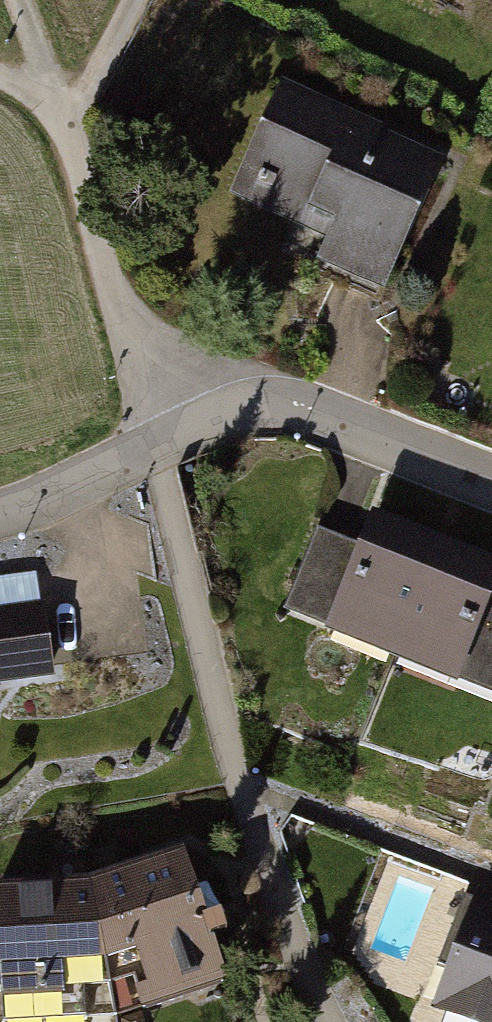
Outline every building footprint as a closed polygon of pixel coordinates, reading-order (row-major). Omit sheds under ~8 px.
[(386,127),(280,78),(227,194),(323,238),(313,259),(382,290),(442,158),(384,131),(386,127)] [(393,653),(439,538),(368,509),(355,543),(316,527),(283,609),(393,653)] [(439,538),(393,653),(491,693),(491,598),(489,597),(491,590),(491,559),(439,538)] [(55,675),(46,600),(41,601),(37,572),(0,576),(0,682),(55,675)] [(191,850),(101,880),(116,961),(141,954),(156,1007),(228,988),(191,850)] [(101,880),(0,886),(0,896),(10,1021),(50,1021),(82,1019),(78,965),(116,961),(101,880)] [(471,892),(427,1018),(438,1021),(491,1021),(491,900),(471,892)]
